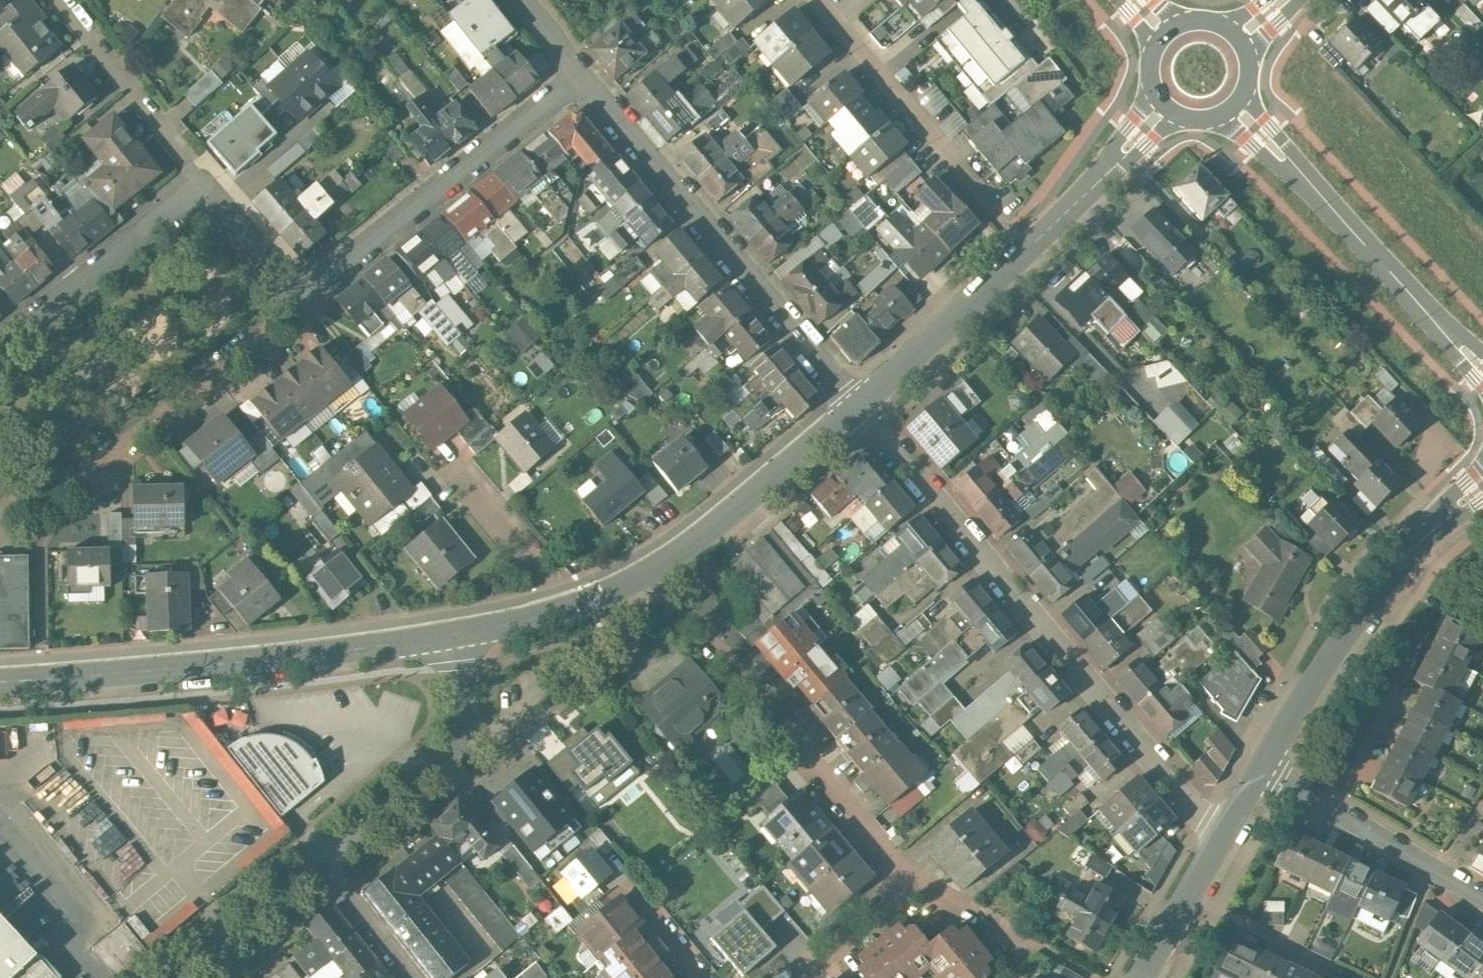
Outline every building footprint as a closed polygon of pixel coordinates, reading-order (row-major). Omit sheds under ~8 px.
[(32,14),(38,9),(31,0),(23,0),(0,18),(0,23),(6,31),(0,37),(0,48),(6,56),(13,51),(31,74),(61,50),(32,14)] [(160,19),(185,39),(197,24),(191,19),(206,0),(175,0),(160,19)] [(227,14),(223,19),(239,31),(258,8),(254,5),(248,0),(210,0),(227,14)] [(484,0),(472,0),(450,17),(454,23),(493,73),(502,65),(490,50),(500,42),(506,43),(510,40),(509,34),(510,34),(484,0)] [(646,0),(636,0),(633,2),(640,11),(649,4),(646,0)] [(717,8),(734,29),(769,0),(726,0),(717,8)] [(901,9),(905,6),(911,0),(893,0),(901,9)] [(905,6),(918,22),(937,6),(944,0),(911,0),(905,6)] [(980,0),(962,0),(956,6),(965,16),(935,41),(990,107),(993,104),(1014,87),(1038,67),(983,1),(982,2),(980,0)] [(937,6),(945,15),(956,6),(962,0),(944,0),(937,6)] [(1422,0),(1378,0),(1402,26),(1425,3),(1422,0)] [(633,2),(584,44),(591,52),(622,26),(640,11),(633,2)] [(793,12),(756,43),(774,64),(810,34),(793,12)] [(1382,46),(1356,19),(1332,42),(1347,58),(1358,69),(1382,46)] [(651,34),(642,22),(628,34),(637,45),(651,34)] [(493,73),(454,23),(441,34),(470,71),(475,66),(485,78),(485,79),(493,73)] [(628,34),(622,26),(591,52),(614,80),(645,54),(637,45),(628,34)] [(729,32),(706,51),(714,61),(715,61),(737,42),(729,32)] [(651,34),(637,45),(645,54),(659,43),(651,34)] [(810,34),(774,64),(792,85),(828,55),(810,34)] [(1347,58),(1332,42),(1331,40),(1319,52),(1335,69),(1347,58)] [(686,51),(676,59),(686,70),(695,62),(686,51)] [(328,75),(309,53),(289,71),(318,104),(327,96),(338,87),(328,75)] [(502,65),(493,73),(515,99),(515,100),(539,81),(517,54),(502,65)] [(676,58),(655,75),(666,87),(686,70),(676,59),(676,58)] [(1038,67),(1014,87),(1031,109),(1061,84),(1062,84),(1066,81),(1048,58),(1038,67)] [(714,61),(702,71),(708,78),(720,68),(715,61),(714,61)] [(468,85),(452,66),(443,73),(458,92),(468,85)] [(75,67),(47,89),(47,90),(59,104),(72,120),(99,97),(75,67)] [(346,79),(336,68),(328,75),(338,87),(346,79)] [(848,69),(808,101),(829,127),(870,96),(848,69)] [(212,70),(185,94),(196,107),(202,102),(223,83),(212,70)] [(318,104),(289,71),(270,87),(270,88),(280,99),(298,121),(318,104)] [(735,72),(724,81),(728,85),(713,96),(722,107),(747,86),(735,72)] [(493,73),(485,79),(485,78),(470,90),(491,118),(515,99),(493,73)] [(655,74),(628,97),(646,119),(673,96),(666,87),(655,75),(655,74)] [(223,83),(202,102),(215,116),(240,93),(228,79),(223,83)] [(270,87),(264,79),(253,88),(270,108),(280,99),(270,88),(270,87)] [(356,91),(346,79),(338,87),(327,96),(337,107),(356,91)] [(934,82),(917,96),(932,116),(949,102),(934,82)] [(1001,134),(1027,165),(1064,134),(1050,118),(1073,98),(1062,84),(1061,84),(1031,109),(1001,134)] [(701,88),(681,106),(691,119),(712,101),(701,88)] [(795,98),(786,88),(769,103),(777,113),(795,98)] [(47,90),(17,114),(31,131),(33,130),(34,131),(37,128),(34,125),(59,104),(47,90)] [(442,116),(425,95),(415,102),(433,123),(442,116)] [(673,96),(646,119),(666,142),(692,120),(691,119),(681,106),(673,96)] [(870,96),(829,127),(846,150),(887,117),(870,96)] [(795,98),(777,113),(786,123),(803,108),(795,98)] [(433,123),(415,102),(408,108),(425,129),(433,123)] [(933,115),(938,124),(958,112),(953,104),(933,115)] [(990,107),(960,131),(969,142),(1001,114),(993,104),(990,107)] [(442,116),(433,123),(453,148),(475,131),(455,105),(442,116)] [(721,108),(702,124),(712,135),(730,119),(721,108)] [(0,116),(0,124),(2,126),(15,116),(9,109),(0,116)] [(275,132),(257,111),(252,116),(266,132),(258,138),(263,143),(275,132)] [(956,111),(943,128),(954,137),(967,120),(956,111)] [(1027,165),(1001,134),(992,124),(1003,116),(1001,114),(969,142),(1005,185),(1015,177),(1018,181),(1024,175),(1025,176),(1031,170),(1027,165)] [(252,116),(235,131),(249,147),(258,138),(266,132),(252,116)] [(613,154),(583,118),(571,117),(550,134),(566,153),(573,148),(592,171),(613,154)] [(747,117),(732,130),(735,133),(736,132),(743,141),(757,129),(747,117)] [(887,117),(846,150),(868,178),(869,177),(902,150),(909,144),(887,117)] [(117,119),(88,141),(110,168),(92,182),(95,186),(115,211),(162,173),(117,119)] [(215,132),(205,120),(193,130),(204,142),(215,132)] [(425,129),(411,140),(432,166),(453,148),(433,123),(425,129)] [(782,151),(761,126),(757,129),(743,141),(751,151),(741,159),(745,164),(751,159),(756,164),(764,157),(768,162),(782,151)] [(57,129),(42,141),(51,152),(66,139),(57,129)] [(235,131),(233,129),(207,150),(229,176),(255,154),(249,147),(235,131)] [(735,133),(715,150),(722,158),(724,156),(743,141),(736,132),(735,133)] [(550,134),(523,155),(544,181),(555,172),(571,159),(566,153),(550,134)] [(703,136),(678,157),(697,179),(722,158),(715,150),(703,136)] [(743,141),(724,156),(732,166),(741,159),(751,151),(743,141)] [(290,149),(266,170),(274,180),(298,159),(290,149)] [(902,150),(869,177),(877,187),(884,181),(909,159),(902,150)] [(53,153),(37,166),(56,189),(72,176),(53,153)] [(592,171),(588,175),(600,189),(609,199),(633,179),(613,154),(592,171)] [(523,155),(496,177),(517,201),(534,188),(544,181),(523,155)] [(732,166),(724,156),(722,158),(697,179),(717,203),(744,180),(732,166)] [(756,164),(745,173),(754,185),(774,169),(768,162),(764,157),(756,164)] [(909,159),(884,181),(895,194),(920,172),(909,159)] [(1200,170),(1176,193),(1186,203),(1185,204),(1193,213),(1194,212),(1204,222),(1213,213),(1222,205),(1228,199),(1200,170)] [(572,192),(557,174),(556,174),(555,172),(544,181),(568,210),(572,192)] [(352,173),(343,178),(352,191),(361,185),(352,173)] [(496,177),(472,195),(492,221),(508,209),(517,201),(496,177)] [(75,178),(63,188),(69,195),(82,185),(75,178)] [(332,178),(321,188),(327,194),(338,185),(332,178)] [(633,179),(609,199),(628,223),(653,203),(633,179)] [(951,197),(933,180),(917,196),(934,214),(923,225),(948,251),(976,224),(950,198),(951,197)] [(338,185),(327,194),(334,202),(350,189),(343,181),(338,185)] [(568,210),(544,181),(534,188),(544,200),(540,203),(557,225),(558,226),(566,219),(568,210)] [(280,182),(253,205),(280,235),(306,212),(298,203),(280,182)] [(801,184),(767,212),(774,221),(795,203),(808,193),(801,184)] [(82,185),(69,195),(80,209),(83,213),(96,202),(87,192),(82,185)] [(115,211),(95,186),(87,192),(96,202),(107,217),(115,211)] [(319,186),(298,203),(306,212),(327,194),(321,188),(319,186)] [(38,206),(24,189),(12,199),(26,217),(33,210),(38,206)] [(609,199),(600,189),(594,194),(602,204),(609,199)] [(594,194),(591,190),(578,201),(581,204),(587,212),(590,215),(602,204),(594,194)] [(808,193),(795,203),(803,213),(804,214),(817,203),(808,193)] [(327,194),(306,212),(314,222),(335,204),(334,202),(327,194)] [(472,195),(444,217),(465,242),(475,234),(492,221),(472,195)] [(756,198),(730,219),(750,242),(774,221),(767,212),(756,198)] [(882,219),(864,198),(849,212),(866,232),(882,219)] [(38,206),(33,210),(40,219),(52,209),(46,200),(38,206)] [(83,213),(74,220),(93,242),(114,225),(107,217),(96,202),(83,213)] [(653,203),(628,223),(649,248),(673,228),(653,203)] [(795,203),(774,221),(782,230),(803,213),(795,203)] [(587,212),(581,204),(576,208),(582,216),(587,212)] [(1222,205),(1213,213),(1222,222),(1231,214),(1222,205)] [(62,220),(52,209),(40,219),(54,236),(66,226),(62,220)] [(80,209),(71,215),(74,220),(83,213),(80,209)] [(508,209),(492,221),(499,228),(511,219),(508,209)] [(306,212),(280,235),(300,259),(326,236),(314,222),(306,212)] [(1196,255),(1156,212),(1134,233),(1150,249),(1174,275),(1196,255)] [(69,214),(62,220),(66,226),(74,220),(71,215),(69,214)] [(622,229),(611,216),(599,226),(601,229),(610,239),(622,229)] [(913,234),(895,216),(879,231),(897,250),(895,252),(920,277),(948,251),(923,225),(913,234)] [(444,217),(421,235),(442,260),(465,242),(444,217)] [(511,219),(499,228),(509,240),(521,231),(511,219)] [(563,234),(566,219),(558,226),(557,225),(553,228),(560,236),(563,234)] [(66,226),(54,236),(72,259),(93,242),(74,220),(66,226)] [(492,221),(475,234),(481,242),(499,228),(492,221)] [(774,221),(750,242),(769,265),(794,244),(782,230),(774,221)] [(19,223),(6,233),(12,241),(25,231),(19,223)] [(833,225),(816,239),(823,248),(840,233),(833,225)] [(499,228),(481,242),(483,244),(488,240),(497,250),(509,240),(499,228)] [(610,239),(601,229),(597,233),(605,243),(610,239)] [(622,229),(610,239),(615,245),(622,253),(634,243),(622,229)] [(25,231),(12,241),(26,258),(38,248),(25,231)] [(521,231),(509,240),(514,246),(525,236),(521,231)] [(1150,249),(1134,233),(1127,239),(1143,256),(1150,249)] [(678,234),(655,253),(664,264),(677,279),(700,259),(678,234)] [(421,235),(395,257),(415,281),(432,268),(442,260),(421,235)] [(615,245),(610,239),(605,243),(610,249),(615,245)] [(509,240),(497,250),(502,256),(514,246),(509,240)] [(465,242),(442,260),(454,274),(463,284),(464,286),(477,275),(456,250),(465,243),(465,242)] [(1141,260),(1124,242),(1117,249),(1134,267),(1141,260)] [(856,243),(842,255),(848,263),(863,251),(856,243)] [(26,258),(18,264),(36,288),(57,271),(38,248),(26,258)] [(648,248),(638,254),(647,269),(657,263),(648,248)] [(820,251),(808,261),(818,273),(830,263),(820,251)] [(1129,278),(1107,255),(1086,274),(1108,298),(1129,278)] [(604,300),(646,268),(637,256),(595,288),(604,300)] [(0,258),(0,278),(10,270),(0,258)] [(889,258),(858,288),(866,297),(897,268),(889,258)] [(721,285),(700,259),(677,279),(689,294),(698,304),(721,285)] [(442,260),(432,268),(444,283),(454,274),(442,260)] [(807,260),(783,281),(793,292),(792,293),(800,303),(825,282),(818,273),(808,261),(807,260)] [(410,286),(389,261),(364,281),(385,305),(410,286)] [(0,278),(0,283),(17,304),(36,288),(18,264),(10,270),(0,278)] [(677,279),(664,264),(658,269),(662,275),(670,284),(677,279)] [(463,284),(454,274),(444,283),(453,293),(463,284)] [(1108,298),(1086,274),(1085,274),(1056,301),(1085,330),(1088,328),(1093,327),(1097,324),(1108,336),(1127,318),(1108,298)] [(655,280),(650,284),(658,294),(670,284),(662,275),(655,280)] [(652,276),(647,280),(650,284),(655,280),(652,276)] [(1129,278),(1108,298),(1127,318),(1141,332),(1155,318),(1137,300),(1140,290),(1129,278)] [(689,294),(677,279),(670,284),(679,295),(683,299),(689,294)] [(647,280),(634,291),(645,305),(658,294),(650,284),(647,280)] [(364,281),(337,302),(358,327),(375,314),(385,305),(364,281)] [(855,292),(845,281),(833,291),(843,303),(855,292)] [(833,291),(825,282),(800,303),(820,326),(844,304),(843,303),(833,291)] [(679,295),(670,284),(658,294),(668,305),(679,295)] [(421,298),(410,286),(385,305),(386,306),(395,298),(412,318),(424,308),(418,301),(421,298)] [(893,288),(858,320),(874,339),(900,314),(903,317),(913,308),(893,288)] [(726,290),(702,310),(711,321),(697,332),(710,348),(718,341),(725,336),(748,316),(726,290)] [(457,308),(448,297),(437,306),(446,317),(457,308)] [(386,306),(385,305),(375,314),(385,326),(390,322),(396,317),(386,306)] [(437,306),(424,317),(450,347),(462,337),(446,317),(437,306)] [(375,314),(358,327),(369,339),(385,326),(375,314)] [(748,316),(725,336),(738,351),(747,362),(770,342),(748,316)] [(405,327),(396,317),(390,322),(399,332),(405,327)] [(522,351),(539,337),(522,317),(505,331),(522,351)] [(855,317),(831,340),(851,363),(858,363),(878,344),(874,339),(858,320),(855,317)] [(1064,345),(1039,319),(1015,341),(1038,365),(1042,361),(1054,375),(1068,362),(1074,369),(1081,363),(1064,345)] [(738,351),(725,336),(718,341),(727,352),(731,356),(738,351)] [(1090,354),(1074,337),(1064,345),(1081,363),(1090,354)] [(710,348),(706,351),(715,362),(720,358),(727,352),(718,341),(710,348)] [(321,348),(298,367),(328,404),(351,386),(321,348)] [(356,349),(344,358),(359,377),(371,367),(356,349)] [(775,349),(752,368),(759,376),(773,394),(796,374),(775,349)] [(706,351),(684,370),(689,376),(699,367),(706,376),(718,366),(715,362),(706,351)] [(1300,355),(1283,370),(1288,376),(1305,360),(1300,355)] [(1113,378),(1093,357),(1080,369),(1100,390),(1113,378)] [(723,362),(720,358),(715,362),(718,366),(723,362)] [(1146,364),(1148,375),(1159,374),(1161,385),(1178,383),(1175,361),(1146,364)] [(298,367),(275,385),(305,422),(328,404),(298,367)] [(1399,385),(1383,369),(1375,377),(1390,393),(1399,385)] [(814,394),(796,374),(773,394),(795,419),(812,404),(814,394)] [(638,376),(620,390),(644,403),(654,395),(638,376)] [(759,376),(744,388),(750,395),(758,389),(766,400),(773,394),(759,376)] [(981,401),(964,381),(943,400),(959,419),(981,401)] [(305,422),(275,385),(251,404),(261,417),(281,441),(305,422)] [(714,386),(706,392),(710,396),(718,390),(714,386)] [(442,387),(418,406),(422,411),(410,420),(433,449),(457,430),(468,421),(465,417),(442,387)] [(766,400),(758,389),(750,395),(746,399),(755,409),(766,400)] [(1220,393),(1212,405),(1236,422),(1244,410),(1220,393)] [(1176,398),(1155,419),(1179,444),(1200,423),(1176,398)] [(746,399),(734,409),(743,420),(755,409),(746,399)] [(943,400),(942,399),(906,429),(941,471),(977,441),(959,419),(943,400)] [(1395,399),(1371,422),(1396,449),(1421,426),(1395,399)] [(774,409),(766,400),(755,409),(763,418),(768,414),(774,409)] [(1040,402),(1022,417),(1030,427),(1035,423),(1048,412),(1040,402)] [(492,426),(476,408),(465,417),(468,421),(457,430),(469,445),(469,444),(492,426)] [(1364,430),(1344,408),(1331,421),(1344,435),(1347,432),(1354,440),(1364,430)] [(763,418),(755,409),(743,420),(754,433),(772,419),(768,414),(763,418)] [(526,414),(499,438),(527,470),(552,449),(536,431),(539,428),(526,414)] [(281,441),(261,417),(252,424),(258,431),(272,449),(281,441)] [(243,443),(223,418),(189,446),(218,483),(248,459),(253,455),(243,443)] [(1009,465),(989,481),(977,467),(954,486),(975,510),(998,491),(1017,476),(1055,445),(1068,434),(1058,423),(1044,434),(1035,423),(1030,427),(1020,435),(1030,446),(1008,464),(1009,465)] [(272,449),(258,431),(243,443),(253,455),(248,459),(261,475),(280,459),(272,449)] [(1344,435),(1328,450),(1342,464),(1361,446),(1354,440),(1347,432),(1344,435)] [(412,491),(366,433),(300,484),(322,511),(323,510),(318,504),(341,485),(358,507),(357,508),(371,526),(373,524),(413,492),(412,491)] [(666,439),(648,454),(655,463),(674,447),(666,439)] [(655,463),(678,491),(706,468),(682,440),(674,447),(655,463)] [(1055,445),(1017,476),(1028,489),(1065,458),(1055,445)] [(1376,463),(1361,446),(1342,464),(1358,481),(1354,484),(1361,491),(1376,507),(1400,484),(1378,461),(1376,463)] [(611,484),(586,504),(604,525),(643,493),(645,492),(636,483),(612,453),(596,466),(611,484)] [(857,455),(811,495),(829,517),(857,495),(865,505),(890,484),(867,456),(857,455)] [(1097,490),(1056,525),(1060,530),(1048,540),(1041,531),(1035,536),(1052,557),(1058,551),(1121,498),(1095,466),(1084,475),(1097,490)] [(668,496),(649,472),(636,483),(645,492),(643,493),(654,507),(668,496)] [(421,483),(412,491),(413,492),(373,524),(383,536),(410,514),(431,498),(432,496),(421,483)] [(890,484),(865,505),(878,521),(888,532),(913,511),(903,498),(899,501),(893,494),(897,492),(890,484)] [(184,489),(136,489),(136,527),(184,527),(184,489)] [(1036,500),(1027,489),(1009,504),(1018,515),(1024,510),(1036,500)] [(1009,504),(998,491),(975,510),(998,538),(1020,518),(1018,515),(1009,504)] [(1376,507),(1361,491),(1352,500),(1367,515),(1376,507)] [(1036,500),(1024,510),(1032,520),(1047,507),(1039,497),(1036,500)] [(431,498),(410,514),(419,526),(440,510),(431,498)] [(783,521),(794,532),(817,510),(806,498),(783,521)] [(1121,498),(1058,551),(1072,568),(1135,515),(1121,498)] [(1328,507),(1321,498),(1308,510),(1316,518),(1309,525),(1332,549),(1357,525),(1334,501),(1328,507)] [(865,505),(850,518),(863,534),(878,521),(865,505)] [(340,534),(322,511),(310,520),(329,543),(340,534)] [(124,552),(123,515),(110,515),(110,551),(112,551),(112,552),(124,552)] [(919,517),(895,536),(905,548),(918,563),(941,544),(919,517)] [(441,523),(407,550),(418,564),(423,560),(440,580),(469,557),(441,523)] [(1310,558),(1280,541),(1280,542),(1266,528),(1246,546),(1256,556),(1263,556),(1271,564),(1248,603),(1278,620),(1288,604),(1285,602),(1310,558)] [(744,555),(791,615),(821,590),(771,531),(744,555)] [(1035,536),(1031,531),(1008,550),(1029,575),(1052,557),(1035,536)] [(962,570),(941,544),(918,563),(877,598),(886,610),(905,594),(914,605),(937,586),(940,589),(962,570)] [(825,567),(838,556),(832,548),(819,559),(825,567)] [(905,548),(864,582),(877,598),(918,563),(905,548)] [(336,550),(304,576),(331,611),(364,585),(352,570),(351,570),(336,550)] [(110,551),(68,552),(69,588),(112,587),(112,567),(124,567),(124,552),(112,552),(112,551),(110,551)] [(791,615),(744,555),(722,573),(772,631),(791,615)] [(0,557),(0,623),(30,623),(28,556),(0,557)] [(1074,584),(1052,557),(1029,575),(1052,603),(1074,584)] [(1092,576),(1111,567),(1106,557),(1088,567),(1092,576)] [(281,600),(246,558),(227,573),(234,584),(222,594),(233,607),(248,626),(281,600)] [(199,563),(179,563),(179,579),(188,579),(188,591),(188,592),(206,592),(199,563)] [(150,578),(138,578),(137,594),(150,594),(150,591),(150,578)] [(179,579),(150,578),(150,591),(179,591),(179,579)] [(188,579),(179,579),(179,591),(188,591),(188,579)] [(995,608),(972,582),(950,601),(958,611),(972,627),(995,608)] [(1133,582),(1117,596),(1125,605),(1138,595),(1141,592),(1133,582)] [(218,590),(207,598),(221,616),(233,607),(222,594),(218,590)] [(179,591),(150,591),(150,594),(149,632),(188,632),(188,592),(188,591),(179,591)] [(1112,617),(1106,622),(1120,639),(1152,611),(1138,595),(1125,605),(1112,617)] [(1117,596),(1103,607),(1112,617),(1125,605),(1117,596)] [(1106,622),(1084,597),(1063,616),(1084,641),(1106,622)] [(934,604),(925,610),(933,624),(942,619),(934,604)] [(1450,607),(1444,619),(1447,621),(1479,637),(1482,639),(1482,624),(1450,607)] [(1017,634),(995,608),(972,627),(987,645),(994,653),(1017,634)] [(958,611),(929,635),(943,652),(972,627),(958,611)] [(770,632),(756,614),(737,629),(752,647),(756,644),(770,632)] [(818,647),(791,615),(772,631),(770,632),(756,644),(783,676),(818,647)] [(894,638),(877,617),(859,633),(876,653),(894,638)] [(1156,618),(1134,637),(1142,647),(1164,628),(1156,618)] [(1479,637),(1447,621),(1431,652),(1463,668),(1479,637)] [(1120,639),(1106,622),(1084,641),(1106,667),(1128,648),(1120,639)] [(943,652),(903,686),(930,718),(954,698),(941,684),(987,645),(972,627),(943,652)] [(1239,639),(1229,627),(1211,642),(1225,659),(1198,683),(1220,710),(1234,718),(1253,682),(1257,679),(1251,672),(1260,665),(1256,659),(1239,639)] [(1164,628),(1142,647),(1152,658),(1174,640),(1164,628)] [(1267,649),(1251,630),(1239,639),(1256,659),(1267,649)] [(905,650),(894,638),(876,653),(886,666),(905,650)] [(1026,645),(1003,665),(1010,673),(1011,672),(1026,691),(1049,672),(1026,645)] [(845,679),(818,647),(783,676),(794,690),(799,685),(815,704),(845,679)] [(1181,648),(1156,670),(1166,682),(1172,677),(1191,660),(1181,648)] [(1463,668),(1431,652),(1416,682),(1427,688),(1448,698),(1463,668)] [(693,669),(673,686),(667,685),(657,693),(651,693),(642,701),(640,707),(656,725),(655,732),(660,738),(667,738),(677,751),(683,751),(690,745),(690,738),(718,717),(718,722),(720,721),(721,699),(690,661),(688,663),(693,669)] [(1160,687),(1138,661),(1116,679),(1138,705),(1160,687)] [(890,689),(902,678),(891,666),(878,677),(890,689)] [(1010,673),(965,711),(966,713),(952,725),(966,742),(1026,691),(1011,672),(1010,673)] [(1049,672),(1026,691),(1041,708),(1049,717),(1071,698),(1049,672)] [(1160,687),(1138,705),(1161,732),(1164,729),(1169,736),(1177,729),(1172,723),(1195,704),(1172,677),(1166,682),(1160,687)] [(872,712),(845,679),(815,704),(810,708),(837,741),(871,713),(872,712)] [(1448,698),(1427,688),(1413,714),(1442,729),(1445,730),(1452,718),(1449,716),(1456,703),(1448,698)] [(966,742),(953,753),(979,785),(1012,758),(999,742),(1041,708),(1026,691),(966,742)] [(793,693),(781,704),(788,712),(800,702),(793,693)] [(954,698),(930,718),(940,730),(963,710),(954,698)] [(1081,711),(1059,730),(1071,744),(1038,771),(1048,782),(1081,755),(1102,736),(1081,711)] [(837,741),(836,742),(863,774),(873,766),(898,745),(871,713),(837,741)] [(1442,729),(1413,714),(1400,740),(1429,755),(1432,756),(1437,745),(1434,744),(1442,729)] [(237,743),(228,749),(282,818),(325,783),(322,773),(316,761),(314,762),(306,753),(298,745),(289,740),(278,737),(268,736),(257,736),(247,738),(237,743)] [(1102,736),(1081,755),(1090,766),(1103,781),(1124,762),(1102,736)] [(1041,749),(1033,740),(1016,756),(1024,765),(1041,749)] [(1429,755),(1400,740),(1387,766),(1415,780),(1418,782),(1425,770),(1422,768),(1429,755)] [(655,777),(627,743),(577,784),(606,818),(607,818),(631,847),(646,834),(648,836),(653,832),(651,829),(656,825),(632,796),(655,777)] [(924,777),(898,745),(873,766),(884,778),(873,787),(889,806),(924,777)] [(1214,748),(1198,761),(1198,762),(1191,768),(1205,786),(1214,785),(1223,770),(1219,754),(1218,754),(1214,748)] [(1081,755),(1048,782),(1060,796),(1074,784),(1072,782),(1090,766),(1081,755)] [(576,779),(557,757),(547,765),(566,787),(576,779)] [(863,774),(854,782),(864,795),(873,787),(884,778),(873,766),(863,774)] [(1415,780),(1387,766),(1374,791),(1405,807),(1412,795),(1409,793),(1415,780)] [(535,769),(494,802),(498,807),(511,823),(542,860),(582,828),(535,769)] [(790,801),(772,779),(741,805),(750,815),(762,806),(772,817),(790,801)] [(1138,779),(1100,810),(1118,832),(1156,800),(1138,779)] [(772,817),(764,824),(794,860),(831,829),(800,793),(790,801),(772,817)] [(1081,794),(1064,809),(1072,818),(1080,811),(1089,803),(1081,794)] [(1156,800),(1118,832),(1137,854),(1159,835),(1174,822),(1156,800)] [(498,849),(458,801),(431,825),(441,837),(453,852),(466,841),(484,861),(498,849)] [(511,823),(498,807),(489,815),(502,831),(511,823)] [(1072,818),(1056,831),(1068,839),(1089,822),(1080,811),(1072,818)] [(978,823),(970,812),(927,848),(963,891),(1006,855),(978,823)] [(794,860),(788,865),(810,891),(853,855),(831,829),(794,860)] [(1322,850),(1290,834),(1274,867),(1305,883),(1322,850)] [(1159,835),(1137,854),(1151,871),(1167,844),(1159,835)] [(441,837),(395,872),(415,898),(461,862),(453,852),(441,837)] [(528,865),(514,847),(503,856),(521,879),(532,871),(528,865)] [(1346,863),(1322,850),(1305,883),(1318,889),(1319,887),(1331,893),(1346,863)] [(591,852),(563,874),(583,898),(610,876),(591,852)] [(853,855),(810,891),(829,913),(830,914),(831,915),(847,901),(873,880),(853,855)] [(1112,868),(1092,855),(1084,868),(1104,881),(1112,868)] [(1024,867),(1019,862),(1011,869),(1017,874),(1024,867)] [(1372,875),(1346,863),(1331,893),(1330,895),(1341,900),(1335,915),(1349,922),(1356,908),(1372,875)] [(521,937),(465,868),(446,883),(501,953),(521,937)] [(1017,874),(1011,869),(1004,876),(1009,882),(1017,874)] [(384,921),(415,898),(395,872),(394,871),(364,895),(384,921)] [(1403,891),(1372,875),(1356,908),(1387,923),(1391,914),(1403,891)] [(1087,902),(1068,890),(1071,885),(1056,876),(1047,891),(1082,911),(1087,902)] [(744,910),(762,931),(785,911),(762,885),(740,904),(737,900),(735,902),(743,911),(744,910)] [(1125,902),(1097,886),(1087,902),(1082,911),(1110,928),(1125,902)] [(1082,911),(1047,891),(1038,906),(1053,915),(1056,910),(1076,921),(1082,911)] [(1415,897),(1403,891),(1391,914),(1406,922),(1415,897)] [(13,895),(0,908),(0,915),(12,928),(29,913),(13,895)] [(384,921),(430,977),(450,977),(467,965),(415,898),(384,921)] [(620,899),(579,932),(601,960),(633,934),(642,926),(620,899)] [(847,901),(831,915),(830,914),(817,925),(825,935),(856,911),(847,901)] [(1284,922),(1284,902),(1268,902),(1268,921),(1284,922)] [(335,904),(307,925),(318,939),(335,960),(336,960),(360,941),(362,939),(335,904)] [(1422,904),(1413,926),(1421,931),(1424,934),(1438,916),(1422,904)] [(573,922),(561,907),(545,920),(557,935),(573,922)] [(743,911),(710,940),(743,977),(777,947),(762,931),(744,910),(743,911)] [(1110,928),(1082,911),(1076,921),(1066,938),(1094,954),(1110,928)] [(0,916),(0,977),(18,977),(39,959),(0,916)] [(1461,933),(1438,916),(1424,934),(1416,945),(1426,953),(1428,950),(1441,960),(1461,933)] [(149,952),(126,924),(98,947),(122,975),(149,952)] [(928,947),(915,931),(910,931),(906,935),(900,927),(859,960),(865,968),(859,972),(860,976),(861,977),(916,977),(929,967),(938,959),(928,947)] [(929,967),(938,977),(986,977),(986,974),(983,969),(990,963),(964,931),(956,937),(953,932),(948,932),(928,947),(938,959),(929,967)] [(1461,933),(1441,960),(1440,962),(1461,977),(1472,977),(1482,963),(1482,949),(1461,933)] [(595,965),(605,977),(620,977),(659,946),(653,938),(643,946),(633,934),(601,960),(595,965)] [(1230,938),(1214,972),(1226,977),(1249,977),(1261,954),(1230,938)] [(335,960),(318,939),(297,955),(314,977),(335,960)] [(336,960),(344,971),(350,977),(358,977),(378,963),(360,941),(336,960)] [(620,977),(661,977),(666,974),(656,962),(666,954),(659,946),(620,977)] [(1261,954),(1249,977),(1281,977),(1287,966),(1261,954)] [(343,976),(342,974),(344,971),(336,960),(314,977),(312,977),(341,977),(343,976)] [(380,961),(358,977),(393,977),(380,961)] [(501,974),(504,977),(518,977),(520,976),(524,973),(516,962),(501,974)] [(288,963),(275,973),(280,977),(300,977),(288,963)] [(1472,977),(1482,977),(1482,963),(1472,977)] [(520,976),(522,977),(547,977),(536,964),(524,973),(520,976)] [(1287,966),(1281,977),(1310,977),(1287,966)] [(1064,967),(1058,977),(1059,977),(1082,977),(1064,967)]
